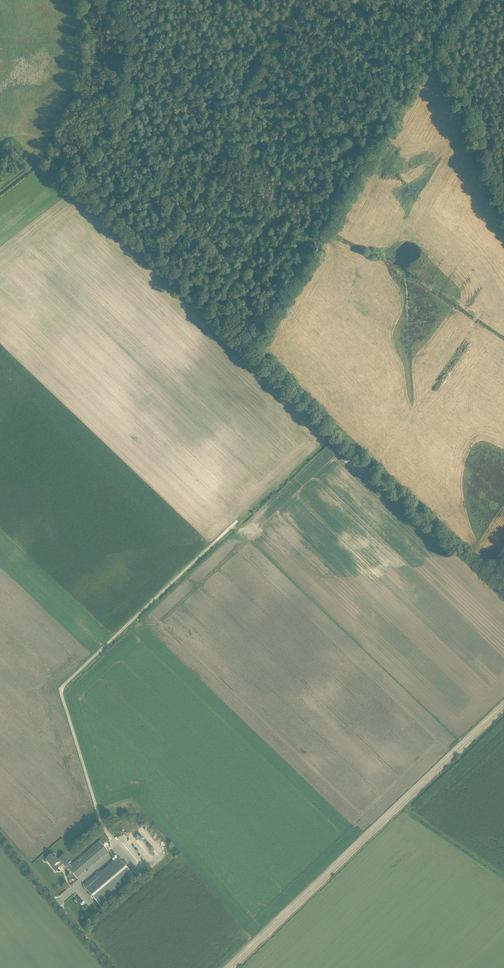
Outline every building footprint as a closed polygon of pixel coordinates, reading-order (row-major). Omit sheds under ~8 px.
[(155,847),(154,848),(138,829),(132,835),(153,859),(162,852),(160,849),(158,851),(155,847)] [(72,868),(69,870),(76,878),(80,875),(84,871),(85,872),(108,852),(99,842),(71,866),(72,868)] [(53,855),(46,860),(51,866),(56,872),(59,869),(58,869),(59,869),(59,868),(59,869),(57,866),(62,862),(68,869),(67,870),(68,871),(69,870),(72,868),(71,866),(69,864),(71,862),(65,855),(58,860),(53,855)] [(101,908),(105,905),(135,879),(118,859),(101,874),(100,873),(83,887),(101,908)]
